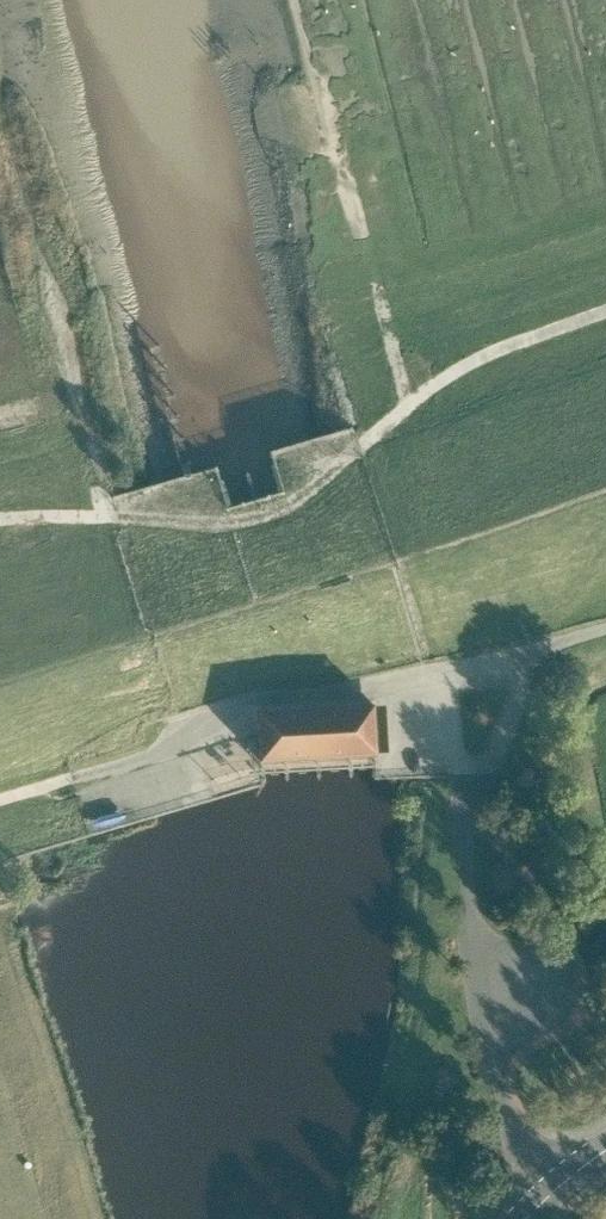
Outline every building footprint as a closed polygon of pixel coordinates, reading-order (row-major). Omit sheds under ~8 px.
[(368,708),(252,713),(254,763),(370,758),(368,708)]
